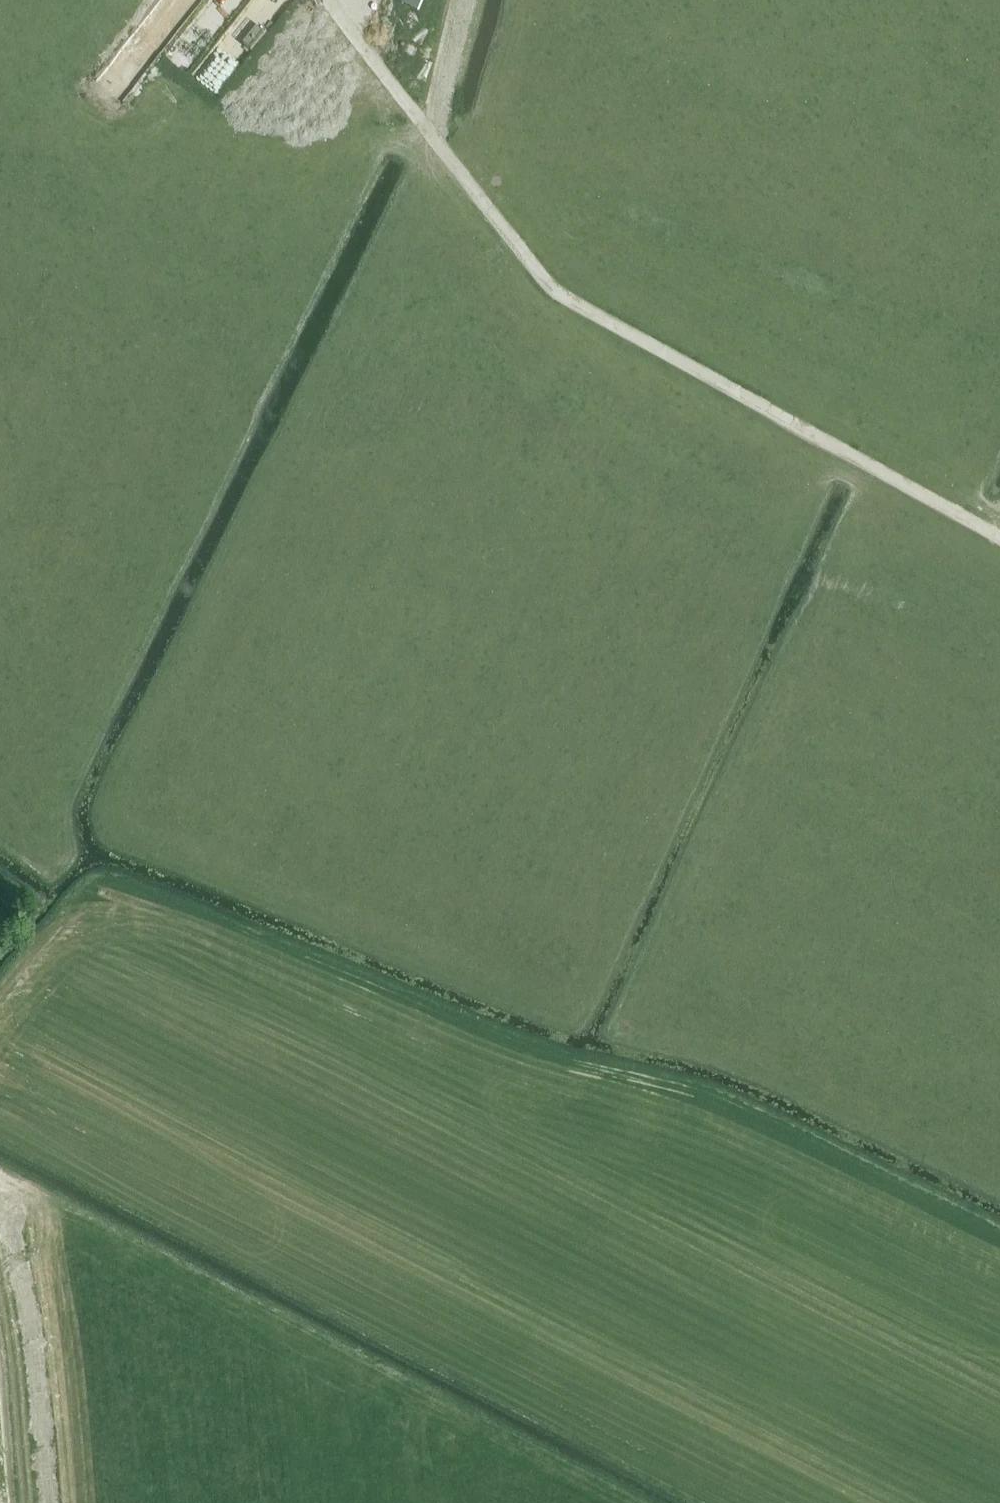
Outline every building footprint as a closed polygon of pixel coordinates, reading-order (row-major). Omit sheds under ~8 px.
[(419,15),(426,0),(390,0),(419,15)]
